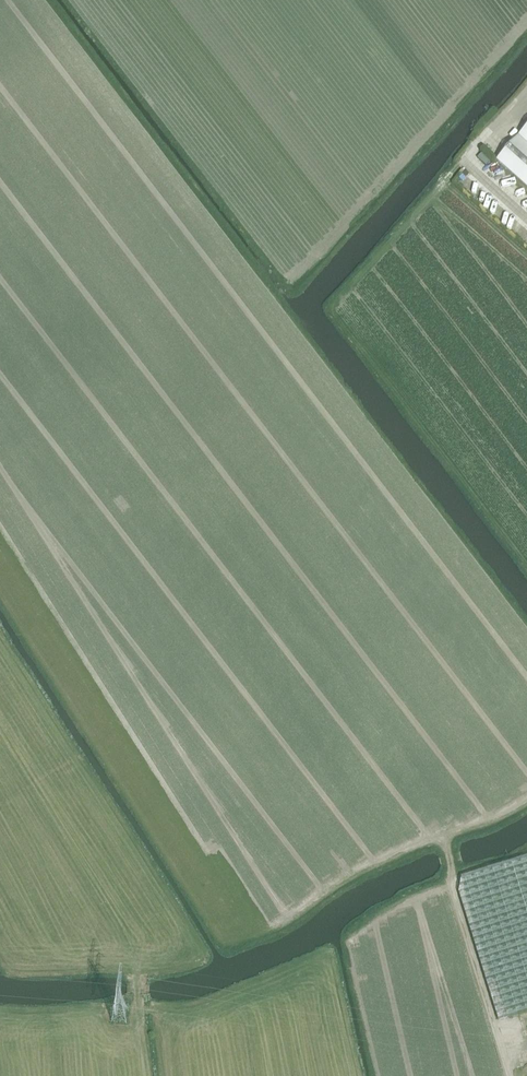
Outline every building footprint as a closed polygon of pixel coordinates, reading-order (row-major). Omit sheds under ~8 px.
[(496,159),(526,187),(526,125),(496,159)] [(461,877),(458,892),(498,1019),(526,1010),(526,856),(461,877)]
